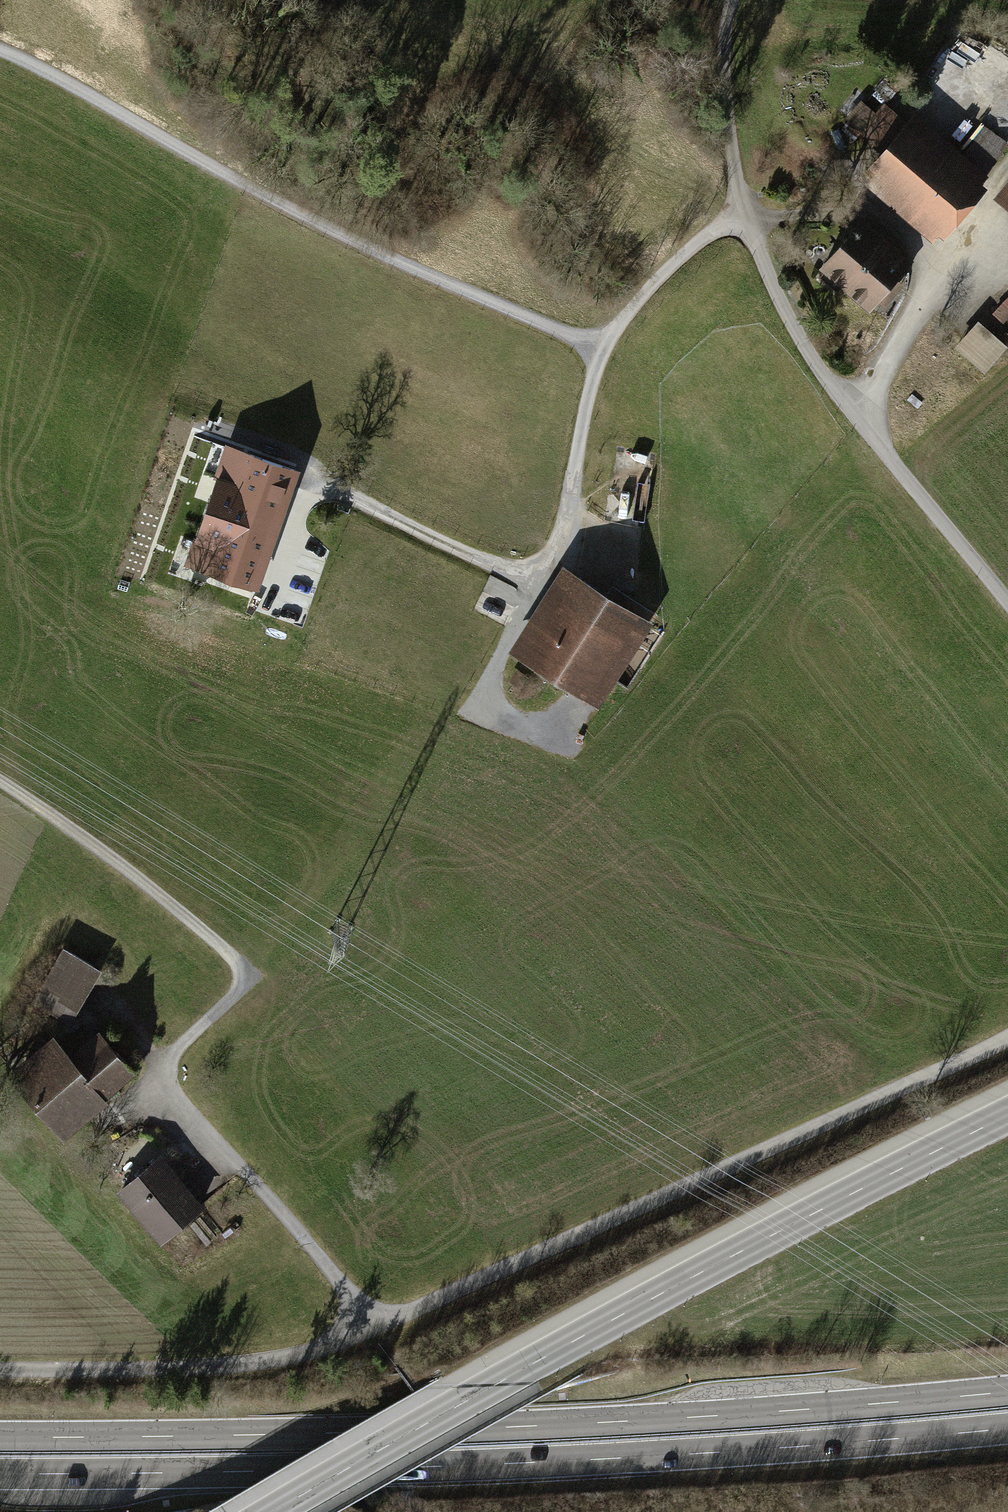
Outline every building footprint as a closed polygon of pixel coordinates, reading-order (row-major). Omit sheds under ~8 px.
[(962,45),(1007,80),(1007,64),(970,35),(962,45)] [(942,59),(930,75),(954,93),(966,77),(942,59)] [(858,194),(926,251),(981,187),(911,128),(906,134),(877,110),(852,139),(882,165),(858,194)] [(988,171),(1007,148),(1007,142),(988,125),(965,151),(988,171)] [(996,209),(1007,219),(1007,193),(996,209)] [(814,283),(840,306),(879,261),(853,238),(814,283)] [(840,306),(867,329),(906,284),(879,261),(840,306)] [(978,322),(956,347),(985,372),(1007,347),(978,322)] [(217,479),(219,480),(283,502),(294,469),(229,446),(217,479)] [(189,469),(155,458),(126,542),(160,554),(189,469)] [(219,480),(202,528),(266,551),(283,502),(219,480)] [(253,586),(266,551),(202,528),(199,538),(198,537),(189,564),(182,581),(201,588),(208,571),(253,586)] [(527,656),(587,694),(636,615),(576,578),(527,656)] [(527,676),(518,670),(510,682),(519,688),(527,676)] [(66,950),(36,1002),(63,1018),(94,966),(66,950)] [(17,1076),(60,1126),(130,1067),(103,1035),(72,1060),(57,1043),(17,1076)] [(158,1158),(121,1189),(162,1238),(199,1207),(158,1158)]
